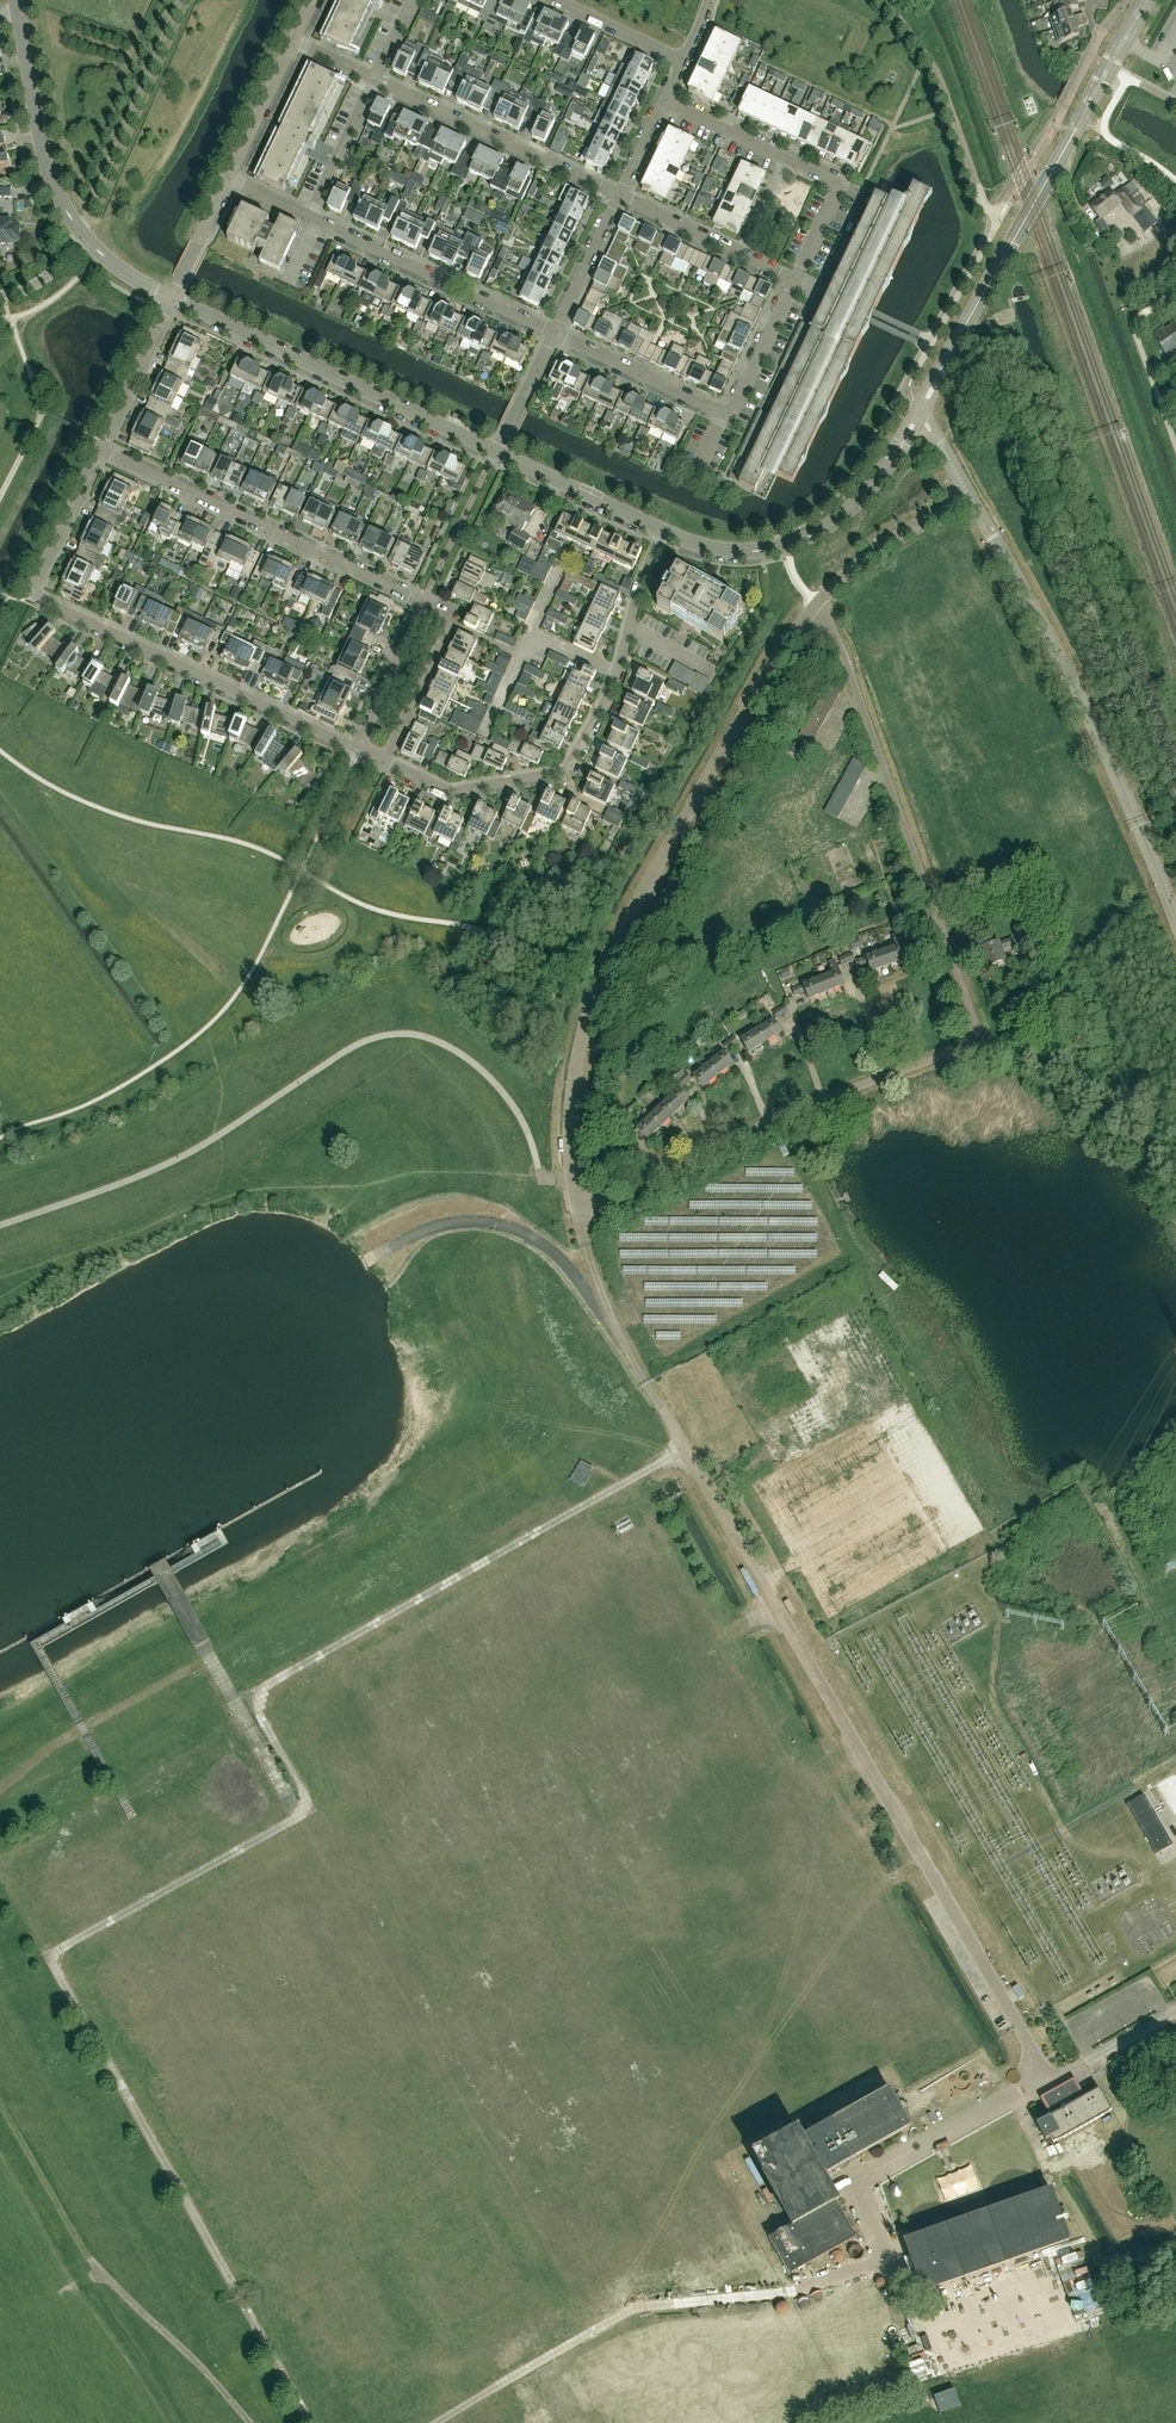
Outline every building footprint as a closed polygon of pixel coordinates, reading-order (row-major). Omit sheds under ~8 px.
[(321,38),(350,52),(374,0),(339,0),(321,38)] [(473,0),(450,0),(450,1),(457,4),(469,10),(473,0)] [(496,0),(473,0),(469,10),(480,15),(478,19),(485,23),(496,0)] [(519,0),(518,0),(505,0),(503,3),(497,0),(496,0),(485,23),(483,28),(492,33),(497,23),(506,28),(519,0)] [(534,18),(527,14),(531,6),(519,0),(506,28),(518,33),(525,36),(534,18)] [(1075,0),(1059,0),(1053,2),(1057,14),(1058,15),(1070,10),(1070,11),(1078,8),(1075,0)] [(1086,19),(1084,14),(1073,18),(1070,11),(1070,10),(1058,15),(1057,14),(1049,17),(1054,30),(1086,19)] [(424,20),(427,14),(422,11),(419,17),(424,20)] [(546,41),(557,18),(545,13),(541,21),(534,18),(525,36),(522,42),(530,46),(531,43),(543,48),(546,40),(546,41)] [(561,58),(572,35),(565,32),(569,24),(557,18),(546,41),(558,46),(553,55),(561,58)] [(1079,37),(1076,29),(1088,25),(1086,19),(1054,30),(1059,44),(1079,37)] [(584,59),(595,36),(583,31),(579,39),(572,35),(561,58),(568,62),(573,53),(584,59)] [(740,43),(718,33),(718,32),(717,32),(712,43),(736,54),(741,43),(740,43)] [(418,68),(425,52),(427,48),(420,44),(418,47),(407,42),(393,71),(405,77),(411,65),(418,68)] [(736,54),(712,43),(708,52),(731,63),(736,54)] [(475,45),(473,51),(478,54),(481,48),(475,45)] [(431,89),(442,67),(430,61),(433,56),(425,52),(418,68),(425,71),(419,83),(431,89)] [(731,63),(708,52),(703,62),(726,73),(731,63)] [(647,77),(653,65),(630,54),(624,66),(647,77)] [(465,66),(469,58),(462,55),(457,67),(463,70),(465,66)] [(754,55),(751,61),(757,64),(760,58),(754,55)] [(596,67),(599,60),(594,57),(591,64),(596,67)] [(757,64),(751,61),(748,67),(754,70),(757,64)] [(726,73),(703,62),(698,72),(722,83),(726,73)] [(596,67),(591,64),(587,72),(592,74),(596,67)] [(642,89),(647,77),(624,66),(622,65),(617,76),(625,80),(642,89)] [(761,65),(758,71),(764,73),(767,67),(761,65)] [(309,139),(322,112),(337,80),(308,66),(255,178),(284,191),(305,147),(309,139)] [(469,107),(479,84),(484,75),(465,66),(463,70),(455,86),(462,89),(457,101),(469,107)] [(455,86),(463,70),(457,67),(455,67),(453,72),(442,67),(431,89),(443,94),(449,83),(455,86)] [(553,74),(546,71),(544,77),(550,80),(553,74)] [(778,80),(781,74),(775,71),(772,78),(778,80)] [(722,83),(698,72),(694,82),(717,93),(722,83)] [(582,74),(580,79),(577,86),(582,88),(585,90),(590,78),(582,74)] [(787,77),(781,74),(778,80),(784,83),(787,77)] [(745,75),(742,80),(748,83),(751,77),(745,75)] [(636,100),(642,89),(625,80),(617,76),(611,89),(619,93),(619,92),(636,100)] [(493,104),(503,84),(495,80),(491,90),(479,84),(469,107),(481,112),(486,101),(493,104)] [(748,83),(742,80),(739,86),(745,89),(748,83)] [(797,89),(800,83),(795,80),(792,86),(797,89)] [(569,83),(567,87),(574,90),(577,84),(573,82),(569,83)] [(717,93),(694,82),(689,92),(689,93),(690,92),(712,102),(711,103),(712,103),(717,93)] [(806,86),(800,83),(797,89),(803,92),(806,86)] [(506,125),(517,102),(519,99),(520,96),(510,91),(512,88),(503,84),(493,104),(500,107),(494,119),(506,125)] [(582,88),(577,86),(573,93),(579,96),(582,88)] [(566,88),(562,96),(569,99),(573,92),(566,88)] [(631,112),(636,100),(619,92),(619,93),(611,89),(605,100),(631,112)] [(749,117),(760,93),(750,89),(739,112),(749,117)] [(817,99),(820,92),(814,90),(811,96),(817,99)] [(826,95),(820,92),(817,99),(823,101),(826,95)] [(524,118),(531,122),(540,102),(522,93),(520,96),(519,99),(517,102),(506,125),(518,130),(524,118)] [(759,121),(770,98),(760,93),(749,117),(759,121)] [(736,94),(733,100),(739,103),(742,97),(736,94)] [(768,126),(779,103),(770,98),(759,121),(768,126)] [(837,108),(839,102),(834,99),(831,105),(837,108)] [(625,124),(631,112),(605,100),(600,111),(606,114),(608,115),(625,124)] [(736,109),(739,103),(733,100),(730,106),(736,109)] [(393,121),(394,119),(387,115),(391,107),(378,101),(365,129),(375,133),(371,142),(380,147),(385,137),(393,121)] [(540,102),(531,122),(538,125),(532,137),(544,143),(555,120),(547,117),(551,108),(547,106),(548,105),(545,104),(540,102)] [(845,104),(839,102),(837,108),(842,110),(845,104)] [(572,103),(569,110),(574,112),(577,106),(572,103)] [(778,131),(789,107),(779,103),(768,126),(778,131)] [(788,135),(799,112),(789,107),(778,131),(788,135)] [(856,117),(859,111),(853,108),(850,114),(856,117)] [(574,112),(569,110),(565,118),(570,121),(574,112)] [(625,124),(608,115),(606,114),(600,111),(594,123),(600,126),(620,135),(625,124)] [(865,114),(859,111),(856,117),(862,120),(865,114)] [(798,140),(809,117),(799,112),(788,135),(798,140)] [(404,114),(401,120),(395,117),(394,119),(393,121),(385,137),(392,141),(395,136),(406,142),(416,119),(404,114)] [(576,117),(572,124),(579,128),(582,121),(576,117)] [(807,144),(818,121),(809,117),(798,140),(807,144)] [(873,118),(870,124),(876,127),(879,121),(873,118)] [(420,160),(431,137),(424,133),(428,125),(416,119),(406,142),(417,147),(413,156),(420,160)] [(827,154),(838,130),(840,125),(831,120),(828,126),(817,149),(827,154)] [(817,149),(828,126),(818,121),(807,144),(817,149)] [(557,134),(563,137),(565,131),(566,129),(561,126),(557,134)] [(614,147),(620,135),(600,126),(595,137),(614,147)] [(693,141),(671,131),(672,130),(671,130),(666,141),(689,152),(694,141),(693,141)] [(837,158),(848,135),(838,130),(827,154),(837,158)] [(444,160),(454,137),(442,132),(438,140),(431,137),(420,160),(428,163),(432,154),(444,160)] [(560,144),(563,137),(557,134),(554,141),(560,144)] [(846,163),(857,140),(848,135),(837,158),(846,163)] [(458,178),(469,154),(462,151),(466,143),(454,137),(444,160),(455,165),(451,174),(458,178)] [(609,158),(614,147),(595,137),(589,149),(592,151),(592,150),(609,158)] [(857,168),(857,167),(862,155),(864,155),(870,146),(857,140),(846,163),(857,168)] [(689,152),(666,141),(661,150),(684,161),(689,152)] [(481,177),(492,155),(480,150),(476,158),(469,154),(458,178),(466,181),(470,172),(481,177)] [(603,170),(609,158),(592,150),(592,151),(586,162),(603,170)] [(684,161),(661,150),(657,160),(680,171),(684,161)] [(711,162),(713,156),(707,153),(705,159),(711,162)] [(503,180),(507,172),(500,169),(504,161),(492,155),(481,177),(493,183),(490,188),(498,191),(503,180)] [(9,164),(8,156),(0,157),(0,166),(9,164)] [(717,158),(714,164),(720,167),(723,161),(717,158)] [(708,168),(711,162),(705,159),(702,165),(708,168)] [(680,171),(657,160),(652,170),(675,181),(680,171)] [(621,163),(618,174),(625,176),(628,164),(621,163)] [(764,175),(742,164),(742,163),(737,174),(760,185),(765,175),(764,174),(764,175)] [(719,170),(720,167),(714,164),(711,169),(718,172),(719,170)] [(521,202),(531,180),(528,178),(530,173),(518,167),(514,176),(507,172),(503,180),(498,191),(521,202)] [(675,181),(652,170),(647,180),(671,191),(675,181)] [(405,172),(403,177),(409,180),(413,174),(409,171),(405,172)] [(701,181),(704,176),(698,173),(695,178),(701,181)] [(760,185),(737,174),(732,184),(755,195),(760,185)] [(369,177),(366,184),(373,187),(375,180),(369,177)] [(711,186),(714,180),(708,177),(705,183),(711,186)] [(1109,177),(1100,184),(1105,191),(1114,184),(1109,177)] [(699,187),(701,181),(695,178),(693,184),(699,187)] [(671,191),(647,180),(642,190),(643,191),(643,190),(665,200),(665,201),(671,191)] [(353,205),(362,185),(355,181),(350,191),(339,185),(328,208),(340,213),(346,202),(353,205)] [(413,190),(416,184),(410,182),(408,187),(413,190)] [(540,184),(535,182),(531,189),(537,191),(540,184)] [(711,186),(705,183),(702,189),(708,191),(711,186)] [(1131,183),(1125,187),(1141,208),(1144,206),(1147,203),(1131,183)] [(755,195),(732,184),(727,194),(751,205),(755,195)] [(366,226),(377,203),(365,198),(370,188),(362,185),(353,205),(360,208),(354,220),(366,226)] [(583,213),(590,198),(586,196),(586,195),(567,186),(559,202),(560,203),(566,205),(583,213)] [(1125,187),(1123,189),(1114,196),(1109,190),(1089,205),(1101,220),(1101,219),(1122,203),(1133,217),(1145,232),(1157,223),(1144,206),(1141,208),(1125,187)] [(11,189),(0,189),(0,198),(11,198),(11,189)] [(537,191),(531,189),(528,196),(533,198),(537,191)] [(13,211),(13,201),(29,200),(29,190),(13,191),(13,199),(0,199),(0,211),(13,211)] [(416,190),(405,196),(410,205),(421,198),(416,190)] [(692,201),(695,195),(689,192),(686,198),(692,201)] [(751,205),(727,194),(723,204),(746,215),(751,205)] [(702,205),(704,200),(698,197),(695,202),(702,205)] [(885,219),(892,204),(877,197),(872,208),(870,207),(868,211),(885,219)] [(390,223),(400,203),(393,199),(391,203),(379,198),(377,203),(366,226),(378,231),(384,220),(390,223)] [(692,201),(686,198),(683,204),(690,206),(692,201)] [(699,211),(702,205),(695,202),(693,208),(699,211)] [(392,238),(404,244),(415,220),(404,215),(408,206),(400,203),(390,223),(397,226),(392,238)] [(583,213),(566,205),(560,203),(558,208),(563,210),(560,217),(577,225),(583,213)] [(746,215),(723,204),(718,213),(741,224),(746,215)] [(526,214),(529,207),(524,205),(520,212),(526,214)] [(488,210),(482,207),(479,214),(485,216),(488,210)] [(254,252),(256,249),(262,236),(266,228),(269,220),(243,208),(227,239),(254,252)] [(913,230),(919,217),(903,209),(896,222),(913,230)] [(878,234),(885,219),(868,211),(861,226),(878,234)] [(526,214),(520,212),(517,219),(522,222),(526,214)] [(741,224),(718,213),(713,224),(714,224),(736,234),(736,235),(741,224)] [(572,236),(577,225),(560,217),(553,214),(548,225),(552,227),(555,228),(572,236)] [(415,220),(404,244),(416,249),(421,238),(428,241),(436,225),(417,216),(415,220)] [(639,242),(646,227),(625,217),(611,247),(625,254),(628,247),(626,246),(630,237),(639,242)] [(279,271),(290,249),(300,227),(281,218),(274,232),(264,253),(260,262),(279,271)] [(1113,249),(1120,244),(1101,219),(1101,220),(1096,223),(1113,249)] [(441,262),(452,239),(455,233),(444,227),(445,224),(438,221),(436,225),(428,241),(435,244),(429,256),(441,262)] [(907,243),(913,230),(896,222),(890,235),(907,243)] [(18,228),(11,228),(11,223),(0,223),(0,246),(1,246),(1,244),(10,244),(10,241),(18,242),(18,228)] [(512,236),(515,229),(510,226),(506,234),(512,236)] [(871,249),(878,234),(861,226),(855,240),(844,235),(843,236),(871,249)] [(566,248),(572,236),(555,228),(552,227),(547,239),(566,248)] [(664,253),(671,239),(646,227),(639,242),(635,251),(647,256),(651,247),(664,253)] [(264,253),(274,232),(266,228),(262,236),(256,249),(264,253)] [(466,259),(475,239),(457,230),(455,233),(452,239),(441,262),(453,267),(459,255),(466,259)] [(508,243),(512,236),(506,234),(503,241),(508,243)] [(901,255),(907,243),(890,235),(884,247),(901,255)] [(864,263),(871,249),(843,236),(836,251),(864,263)] [(467,274),(479,280),(492,252),(481,247),(483,242),(475,239),(466,259),(473,262),(467,274)] [(561,260),(566,248),(547,239),(541,250),(541,251),(543,252),(544,252),(561,260)] [(707,274),(703,283),(715,289),(719,280),(726,265),(671,239),(664,253),(659,262),(684,274),(688,265),(707,274)] [(619,267),(625,254),(611,247),(599,271),(623,283),(628,271),(619,267)] [(895,268),(901,255),(884,247),(878,260),(895,268)] [(555,271),(561,260),(544,252),(543,252),(541,251),(541,250),(537,249),(532,260),(538,263),(555,271)] [(504,261),(507,254),(502,251),(498,258),(504,261)] [(856,278),(864,263),(836,251),(833,259),(843,264),(840,271),(856,278)] [(341,281),(350,263),(344,260),(341,262),(334,258),(333,260),(328,258),(314,287),(320,289),(327,275),(341,281)] [(500,268),(504,261),(498,258),(495,265),(500,268)] [(889,281),(895,268),(878,260),(872,273),(889,281)] [(357,289),(364,273),(357,269),(357,266),(350,263),(341,281),(357,289)] [(550,283),(555,271),(538,263),(533,274),(533,275),(550,283)] [(744,291),(750,277),(726,265),(719,280),(715,289),(740,300),(744,291)] [(494,280),(498,273),(493,270),(489,278),(494,280)] [(617,294),(623,283),(599,271),(588,296),(599,301),(602,303),(608,290),(617,294)] [(849,293),(856,278),(840,271),(838,275),(840,276),(835,287),(849,293)] [(544,295),(550,283),(533,275),(533,274),(527,272),(522,284),(525,285),(527,286),(544,295)] [(883,293),(889,281),(872,273),(866,286),(883,293)] [(368,309),(370,306),(383,278),(377,275),(374,277),(367,274),(359,290),(366,293),(360,305),(368,309)] [(757,317),(772,287),(750,277),(744,291),(740,300),(746,303),(743,310),(757,317)] [(390,304),(397,288),(390,284),(389,281),(383,278),(370,306),(379,310),(383,301),(390,304)] [(467,280),(465,285),(477,290),(479,285),(467,280)] [(538,307),(544,295),(527,286),(525,285),(519,297),(538,307)] [(876,306),(883,293),(866,286),(860,299),(876,306)] [(840,314),(849,293),(835,287),(825,307),(840,314)] [(407,313),(416,294),(409,291),(407,293),(399,289),(392,305),(407,313)] [(352,301),(356,292),(352,291),(348,299),(352,301)] [(356,303),(360,294),(356,292),(352,301),(356,303)] [(422,320),(430,304),(422,300),(422,297),(416,294),(407,313),(422,320)] [(494,306),(503,306),(503,297),(494,296),(494,306)] [(592,317),(599,301),(588,296),(574,325),(595,335),(602,321),(601,321),(592,317)] [(440,328),(449,309),(442,306),(439,308),(432,305),(424,321),(440,328)] [(391,314),(393,310),(385,306),(383,310),(391,314)] [(829,336),(840,314),(825,307),(820,318),(818,317),(813,328),(829,336)] [(455,335),(463,319),(455,316),(455,312),(449,309),(440,328),(455,335)] [(383,310),(381,315),(389,318),(391,314),(383,310)] [(746,341),(757,317),(743,310),(740,316),(731,312),(728,318),(723,330),(746,341)] [(619,330),(624,321),(606,312),(601,321),(602,321),(595,335),(619,347),(626,333),(619,330)] [(364,319),(361,327),(368,330),(372,323),(364,319)] [(856,349),(867,327),(850,319),(840,342),(856,349)] [(472,344),(481,325),(475,322),(472,324),(465,320),(457,336),(472,344)] [(426,326),(418,322),(416,326),(424,330),(426,326)] [(1175,344),(1175,322),(1165,329),(1175,344)] [(818,359),(829,336),(813,328),(802,323),(791,346),(818,359)] [(651,344),(638,338),(642,329),(630,324),(626,333),(619,347),(644,359),(644,358),(651,344)] [(481,347),(488,351),(495,335),(488,331),(488,328),(481,325),(472,344),(468,352),(476,356),(481,347)] [(422,334),(424,330),(416,326),(414,330),(422,334)] [(1165,329),(1163,326),(1151,335),(1168,359),(1175,354),(1173,352),(1175,349),(1175,344),(1165,329)] [(196,357),(206,337),(185,327),(180,337),(179,337),(174,347),(196,357)] [(734,365),(746,341),(723,330),(717,342),(726,346),(720,359),(723,360),(734,365)] [(505,359),(514,340),(508,337),(505,339),(498,336),(490,352),(505,359)] [(456,345),(459,341),(450,337),(448,341),(456,345)] [(520,366),(528,350),(521,347),(520,343),(514,340),(505,359),(520,366)] [(454,350),(456,345),(448,341),(446,346),(451,348),(454,350)] [(845,371),(856,349),(840,342),(829,364),(845,371)] [(675,373),(681,359),(682,359),(683,356),(686,350),(674,344),(670,353),(657,347),(650,361),(650,362),(675,373)] [(807,382),(818,359),(791,346),(780,369),(791,374),(807,382)] [(187,377),(187,376),(196,357),(174,347),(169,356),(170,357),(166,367),(187,377)] [(491,357),(483,353),(481,357),(489,361),(491,357)] [(683,356),(682,359),(681,359),(675,373),(699,385),(706,371),(711,362),(698,356),(696,362),(683,356)] [(487,365),(489,361),(481,357),(479,361),(487,365)] [(246,384),(255,365),(248,362),(245,364),(238,360),(230,377),(246,384)] [(720,395),(734,365),(723,360),(716,375),(706,371),(699,385),(720,395)] [(565,387),(573,369),(567,366),(564,367),(557,364),(549,380),(557,384),(550,398),(558,401),(560,397),(563,391),(565,387)] [(835,394),(845,371),(829,364),(819,386),(835,394)] [(261,391),(269,375),(261,371),(261,368),(255,365),(246,384),(242,392),(249,395),(251,394),(254,388),(261,391)] [(189,382),(190,381),(191,378),(187,376),(187,377),(166,367),(161,376),(160,376),(155,386),(177,396),(184,383),(185,384),(186,384),(187,384),(188,383),(189,383),(189,382)] [(577,401),(588,378),(580,375),(580,372),(573,369),(565,387),(563,391),(568,394),(569,398),(577,401)] [(519,384),(522,376),(518,374),(514,382),(519,384)] [(787,424),(807,382),(791,374),(771,416),(787,424)] [(278,399),(287,381),(281,378),(278,379),(271,376),(263,392),(278,399)] [(597,403),(606,384),(600,381),(597,383),(590,379),(582,396),(597,403)] [(213,389),(216,383),(208,380),(205,385),(213,389)] [(294,407),(301,390),(294,387),(294,384),(287,381),(278,399),(294,407)] [(613,410),(620,394),(613,390),(612,387),(606,384),(597,403),(613,410)] [(542,395),(546,387),(541,385),(537,393),(542,395)] [(171,409),(177,396),(155,386),(151,396),(152,396),(147,406),(168,416),(172,418),(173,418),(174,416),(174,415),(174,414),(174,413),(174,412),(173,411),(172,410),(171,409)] [(824,416),(835,394),(819,386),(808,408),(824,416)] [(218,400),(222,392),(217,390),(214,398),(218,400)] [(311,415),(320,396),(314,393),(311,395),(304,391),(296,408),(311,415)] [(630,418),(639,400),(633,397),(630,399),(622,395),(615,411),(630,418)] [(326,422),(334,406),(327,402),(326,399),(320,396),(311,415),(326,422)] [(211,397),(205,409),(212,413),(218,400),(214,398),(211,397)] [(645,426),(653,409),(646,406),(645,403),(639,400),(630,418),(645,426)] [(172,418),(168,416),(147,406),(142,416),(141,415),(137,425),(159,435),(164,424),(178,431),(182,422),(173,418),(172,418)] [(341,437),(353,412),(346,409),(344,411),(336,407),(329,423),(343,430),(340,437),(341,437)] [(212,413),(205,409),(203,408),(199,416),(208,420),(212,413)] [(290,408),(287,412),(295,416),(297,412),(290,408)] [(814,438),(824,416),(808,408),(797,430),(814,438)] [(663,434),(672,415),(665,412),(663,414),(655,410),(647,427),(663,434)] [(776,447),(787,424),(771,416),(760,411),(749,434),(776,447)] [(295,416),(287,412),(285,416),(293,420),(295,416)] [(356,444),(367,422),(359,418),(359,415),(353,412),(341,437),(356,444)] [(616,416),(608,412),(606,416),(614,420),(616,416)] [(235,415),(232,422),(235,424),(240,426),(243,419),(235,415)] [(566,426),(570,418),(564,415),(560,423),(566,426)] [(678,441),(686,425),(678,421),(678,418),(672,415),(663,434),(678,441)] [(614,420),(606,416),(604,421),(612,424),(614,420)] [(218,422),(232,428),(235,424),(232,422),(220,417),(218,422)] [(575,421),(570,418),(566,426),(571,429),(575,421)] [(377,446),(386,427),(379,424),(376,426),(369,423),(361,439),(377,446)] [(235,424),(232,428),(230,433),(235,436),(237,432),(247,437),(250,431),(240,426),(235,424)] [(322,424),(320,428),(328,432),(330,427),(322,424)] [(149,455),(159,435),(137,425),(132,435),(133,435),(128,445),(149,455)] [(392,453),(400,437),(392,434),(392,430),(386,427),(377,446),(392,453)] [(328,432),(320,428),(318,433),(326,436),(327,435),(328,435),(329,433),(328,433),(328,432)] [(649,431),(641,428),(639,432),(647,436),(649,431)] [(803,460),(814,438),(797,430),(787,452),(803,460)] [(647,436),(639,432),(637,436),(645,440),(647,436)] [(766,470),(776,447),(749,434),(738,457),(749,462),(766,470)] [(409,462),(418,443),(412,440),(409,442),(402,438),(394,454),(409,462)] [(207,445),(193,440),(182,463),(185,464),(185,466),(195,470),(204,451),(207,445)] [(425,469),(432,453),(425,449),(425,446),(418,443),(409,462),(425,469)] [(294,452),(288,448),(285,453),(292,457),(294,452)] [(676,458),(680,450),(675,448),(671,456),(676,458)] [(208,475),(217,457),(204,451),(195,470),(205,475),(205,474),(208,475)] [(301,455),(294,452),(292,457),(299,460),(301,455)] [(793,483),(803,460),(787,452),(776,475),(793,483)] [(236,460),(224,454),(222,459),(220,459),(212,477),(215,479),(214,480),(224,484),(234,465),(236,460)] [(271,473),(279,477),(288,458),(280,454),(271,473)] [(442,477),(451,458),(445,455),(442,457),(435,454),(427,470),(442,477)] [(387,455),(385,459),(393,463),(396,459),(387,455)] [(730,473),(728,479),(739,484),(749,462),(738,457),(730,473)] [(469,473),(464,470),(465,468),(458,465),(457,461),(451,458),(442,477),(450,481),(449,482),(451,488),(460,492),(469,473)] [(309,459),(305,468),(312,472),(317,462),(309,459)] [(393,463),(385,459),(383,464),(387,466),(391,468),(393,463)] [(173,463),(166,460),(163,466),(170,469),(173,463)] [(333,470),(343,474),(346,468),(347,465),(338,461),(333,470)] [(755,492),(766,470),(749,462),(739,484),(755,492)] [(238,490),(247,471),(234,465),(224,484),(234,489),(235,488),(238,490)] [(331,469),(324,466),(322,471),(328,474),(331,469)] [(362,476),(346,468),(343,474),(347,476),(354,480),(359,482),(362,476)] [(426,478),(428,474),(420,470),(418,475),(426,478)] [(298,485),(309,489),(314,475),(303,471),(298,485)] [(254,498),(263,479),(250,473),(241,491),(245,493),(244,494),(254,498)] [(268,504),(277,485),(278,479),(266,473),(263,479),(254,498),(264,503),(264,502),(268,504)] [(139,489),(139,488),(140,486),(115,474),(110,484),(109,483),(104,493),(126,504),(133,491),(134,491),(135,491),(136,491),(137,490),(138,490),(139,489)] [(426,478),(418,475),(416,479),(424,483),(426,478)] [(351,485),(354,480),(347,476),(344,481),(351,485)] [(361,483),(359,482),(354,480),(351,485),(358,488),(361,483)] [(284,513),(293,493),(280,487),(271,505),(274,507),(274,508),(284,513)] [(297,518),(306,499),(309,493),(296,487),(293,493),(284,513),(293,517),(294,516),(297,518)] [(374,496),(381,499),(383,494),(376,491),(374,496)] [(525,552),(533,539),(523,533),(537,509),(508,492),(495,514),(520,528),(519,530),(518,530),(510,543),(525,552)] [(122,513),(126,504),(104,493),(100,503),(101,504),(96,513),(117,523),(123,526),(127,515),(122,513)] [(398,501),(383,494),(381,499),(395,506),(398,501)] [(313,527),(325,501),(312,495),(301,519),(304,521),(303,522),(313,527)] [(327,532),(336,513),(339,507),(325,501),(313,527),(323,531),(324,530),(327,532)] [(445,513),(449,515),(455,503),(451,501),(445,513)] [(176,527),(181,516),(172,511),(172,510),(162,505),(153,525),(161,528),(159,531),(161,537),(170,541),(172,537),(173,534),(176,527)] [(343,541),(352,521),(355,515),(342,509),(330,533),(334,535),(333,536),(343,541)] [(108,543),(117,523),(96,513),(92,523),(90,522),(86,532),(108,543)] [(145,513),(141,523),(146,525),(150,516),(145,513)] [(555,542),(556,541),(558,535),(574,543),(583,524),(563,515),(554,534),(552,532),(545,548),(555,553),(560,544),(555,542)] [(192,544),(202,524),(192,519),(191,520),(181,516),(176,527),(173,534),(172,537),(192,546),(193,544),(192,544)] [(357,546),(366,527),(352,521),(343,541),(353,545),(353,544),(357,546)] [(209,560),(220,535),(214,532),(214,531),(211,530),(212,529),(202,524),(192,544),(193,544),(205,550),(199,563),(206,566),(206,565),(207,563),(209,560)] [(593,552),(602,533),(583,524),(574,543),(593,552)] [(373,555),(382,535),(369,529),(360,547),(363,549),(363,550),(373,555)] [(102,555),(108,543),(86,532),(81,542),(82,543),(78,552),(99,562),(103,564),(104,564),(106,559),(105,557),(102,555)] [(435,532),(432,539),(436,541),(440,534),(435,532)] [(613,561),(622,542),(602,533),(593,552),(591,558),(595,560),(598,554),(613,561)] [(209,560),(207,563),(214,566),(217,558),(231,565),(232,562),(241,543),(231,538),(230,539),(227,537),(227,538),(220,535),(209,560)] [(386,560),(395,541),(382,535),(373,555),(382,559),(383,558),(386,560)] [(632,571),(642,552),(622,542),(613,561),(632,571)] [(238,574),(248,579),(260,553),(250,548),(251,547),(241,543),(232,562),(239,565),(237,569),(238,574)] [(402,569),(412,549),(398,543),(389,561),(393,563),(392,564),(402,569)] [(416,574),(425,556),(412,549),(402,569),(412,574),(413,572),(416,574)] [(102,567),(103,564),(99,562),(78,552),(73,562),(72,562),(67,571),(89,582),(95,569),(97,569),(97,570),(98,570),(99,569),(100,569),(101,568),(102,567)] [(550,572),(553,565),(546,562),(549,556),(543,553),(536,566),(550,572)] [(155,554),(151,562),(158,566),(162,557),(155,554)] [(487,564),(471,556),(461,576),(478,584),(492,591),(496,583),(498,584),(500,583),(504,576),(503,573),(497,570),(494,571),(492,576),(483,572),(487,564)] [(158,566),(177,575),(180,567),(162,558),(158,566)] [(274,582),(284,563),(274,558),(273,559),(270,558),(264,569),(258,566),(251,580),(258,583),(261,576),(274,582)] [(570,569),(573,562),(566,559),(563,565),(570,569)] [(290,599),(297,585),(291,582),(296,570),(293,569),(293,567),(284,563),(274,582),(273,585),(286,591),(283,598),(290,601),(291,599),(290,599)] [(550,572),(536,566),(533,572),(546,579),(550,572)] [(178,574),(185,578),(188,571),(181,567),(178,574)] [(707,592),(689,581),(691,578),(677,570),(670,582),(673,584),(670,589),(699,606),(707,592)] [(80,602),(89,582),(67,571),(62,581),(64,582),(59,592),(80,602)] [(546,579),(533,572),(530,579),(543,585),(546,579)] [(297,585),(290,599),(291,599),(296,601),(297,602),(300,595),(313,601),(323,581),(313,577),(312,578),(309,576),(309,577),(302,574),(297,585)] [(599,585),(602,578),(596,575),(592,582),(599,585)] [(474,591),(478,584),(461,576),(452,596),(475,606),(483,610),(488,598),(474,591)] [(620,595),(615,593),(599,585),(592,582),(581,577),(577,584),(584,587),(583,588),(597,594),(592,606),(611,615),(620,595)] [(618,586),(602,578),(599,585),(615,593),(618,586)] [(329,619),(342,592),(332,587),(333,586),(323,581),(313,601),(321,605),(323,610),(321,615),(329,619)] [(139,605),(142,598),(143,599),(144,596),(146,590),(137,586),(135,588),(132,590),(124,586),(113,609),(123,613),(124,612),(134,617),(136,612),(139,605)] [(197,600),(203,589),(196,586),(191,597),(197,600)] [(699,606),(670,589),(666,595),(664,594),(657,606),(671,613),(673,610),(691,621),(699,606)] [(153,627),(162,608),(166,599),(146,590),(144,596),(143,599),(142,598),(139,605),(136,612),(142,615),(140,620),(143,621),(143,623),(153,627)] [(236,602),(239,595),(232,592),(229,598),(236,602)] [(735,619),(741,606),(728,599),(726,602),(707,592),(699,606),(729,623),(732,617),(735,619)] [(201,594),(200,600),(209,602),(211,596),(201,594)] [(390,618),(388,617),(388,616),(387,615),(394,602),(380,595),(379,599),(371,595),(361,615),(384,626),(385,623),(387,625),(390,618)] [(532,609),(535,603),(519,595),(516,602),(532,609)] [(571,596),(568,603),(575,606),(578,599),(571,596)] [(290,601),(287,607),(292,610),(296,601),(291,599),(290,601)] [(532,609),(516,602),(513,609),(519,611),(516,617),(526,622),(532,609)] [(484,635),(494,615),(483,610),(475,606),(465,626),(484,635)] [(602,634),(611,615),(592,606),(583,625),(602,634)] [(726,628),(729,623),(699,606),(691,621),(709,631),(708,634),(721,642),(728,630),(726,628)] [(178,624),(182,617),(185,610),(179,607),(175,614),(162,608),(153,627),(163,632),(163,631),(173,636),(178,624)] [(182,617),(178,624),(185,627),(179,638),(183,640),(182,641),(192,646),(204,620),(185,610),(182,617)] [(379,635),(384,626),(361,615),(352,635),(373,645),(378,635),(379,635)] [(559,623),(565,626),(569,619),(562,616),(559,623)] [(218,643),(224,629),(204,620),(192,646),(202,651),(202,649),(206,651),(211,640),(218,643)] [(245,644),(232,638),(239,623),(233,620),(221,644),(227,647),(222,659),(225,660),(225,662),(235,666),(245,644)] [(540,633),(551,637),(555,627),(544,623),(540,633)] [(69,651),(52,637),(56,633),(50,627),(45,631),(36,624),(22,634),(34,644),(30,649),(37,654),(41,650),(59,664),(69,651)] [(592,654),(602,634),(583,625),(573,645),(592,654)] [(468,661),(478,641),(459,632),(449,652),(468,661)] [(498,633),(495,640),(501,643),(505,636),(498,633)] [(368,654),(373,645),(352,635),(343,654),(365,665),(370,655),(368,654)] [(260,663),(264,656),(265,653),(268,647),(255,641),(252,647),(245,644),(235,666),(245,671),(245,670),(255,674),(260,663)] [(376,643),(373,648),(384,653),(387,648),(376,643)] [(94,667),(76,655),(79,652),(72,647),(69,651),(59,664),(56,668),(63,673),(66,669),(85,682),(86,682),(94,668),(94,667)] [(260,663),(255,674),(265,679),(264,680),(274,685),(283,665),(276,662),(279,656),(277,651),(268,647),(265,653),(264,656),(260,663)] [(459,680),(468,661),(449,652),(440,671),(459,680)] [(503,653),(496,666),(506,671),(512,657),(503,653)] [(360,675),(365,665),(343,654),(337,667),(335,667),(334,667),(333,667),(332,668),(331,668),(330,669),(329,672),(333,674),(354,684),(359,674),(360,675)] [(563,658),(559,665),(566,668),(569,661),(563,658)] [(488,662),(485,668),(491,672),(494,665),(488,662)] [(121,682),(102,672),(104,668),(97,663),(94,667),(94,668),(86,682),(85,682),(83,685),(91,689),(93,686),(113,697),(121,682)] [(274,685),(284,690),(284,688),(294,693),(306,667),(300,664),(296,671),(283,665),(274,685)] [(586,693),(595,673),(576,664),(567,684),(586,693)] [(450,699),(457,684),(463,687),(465,683),(459,680),(440,671),(431,690),(450,699)] [(539,671),(536,678),(543,681),(546,674),(539,671)] [(655,702),(664,683),(641,672),(632,691),(655,702)] [(350,693),(354,684),(333,674),(324,693),(346,704),(351,694),(350,693)] [(702,695),(708,682),(696,675),(689,687),(702,695)] [(148,695),(128,686),(130,682),(123,678),(121,682),(113,697),(110,703),(118,707),(120,702),(142,712),(148,695)] [(686,688),(671,679),(667,686),(682,694),(686,688)] [(482,691),(485,684),(479,681),(475,688),(482,691)] [(577,712),(586,693),(567,684),(558,703),(577,712)] [(839,693),(827,686),(824,692),(836,699),(839,693)] [(71,689),(67,695),(72,699),(76,692),(71,689)] [(172,721),(177,704),(156,697),(158,693),(150,690),(148,695),(142,712),(141,713),(149,716),(150,713),(172,721)] [(421,710),(438,718),(440,719),(450,699),(431,690),(421,710)] [(527,697),(533,700),(537,693),(530,690),(527,697)] [(832,705),(836,699),(824,692),(820,699),(832,705)] [(342,714),(346,704),(324,693),(318,706),(317,706),(316,706),(315,706),(313,707),(312,707),(312,708),(310,711),(336,723),(341,713),(342,714)] [(643,728),(652,709),(629,698),(620,717),(643,728)] [(828,712),(832,705),(820,699),(816,705),(828,712)] [(203,728),(206,712),(185,707),(187,702),(178,700),(177,704),(172,721),(171,723),(180,726),(180,723),(203,728)] [(466,707),(472,710),(473,710),(476,704),(469,700),(466,707)] [(568,732),(577,712),(558,703),(556,707),(548,704),(542,716),(550,719),(549,723),(568,732)] [(655,710),(671,718),(674,711),(658,704),(655,710)] [(302,705),(299,710),(306,713),(308,708),(302,705)] [(825,718),(828,712),(816,705),(813,712),(825,718)] [(231,737),(237,721),(214,714),(215,709),(207,707),(206,712),(203,728),(202,735),(210,736),(211,731),(231,737)] [(434,725),(438,718),(421,710),(418,717),(434,725)] [(473,710),(472,710),(469,716),(470,717),(482,723),(485,717),(473,710)] [(524,720),(528,713),(521,710),(518,716),(524,720)] [(821,725),(825,718),(813,712),(809,718),(821,725)] [(460,720),(467,723),(470,717),(469,716),(463,713),(460,720)] [(504,713),(501,721),(505,724),(509,716),(504,713)] [(258,750),(266,735),(245,725),(247,720),(239,716),(237,721),(231,737),(230,740),(238,743),(239,740),(258,750)] [(817,731),(821,725),(809,718),(805,725),(817,731)] [(463,730),(467,723),(460,720),(457,727),(463,730)] [(429,746),(421,743),(428,728),(416,722),(401,753),(421,763),(425,755),(429,746)] [(558,751),(568,732),(549,723),(542,737),(540,742),(539,742),(547,746),(558,751)] [(630,754),(640,734),(617,724),(608,743),(630,754)] [(814,738),(817,731),(805,725),(802,731),(814,738)] [(279,770),(282,767),(293,754),(273,740),(276,735),(276,734),(270,730),(270,731),(269,731),(266,735),(258,750),(255,754),(256,754),(255,755),(262,759),(262,758),(263,758),(264,759),(262,762),(276,771),(279,769),(279,770)] [(662,737),(646,730),(643,737),(659,744),(662,737)] [(810,744),(814,738),(802,731),(798,738),(810,744)] [(533,733),(531,738),(540,742),(542,737),(533,733)] [(432,758),(439,742),(433,738),(429,746),(425,755),(432,758)] [(501,747),(503,749),(511,752),(511,753),(538,765),(547,746),(539,742),(540,742),(531,738),(527,745),(513,739),(511,743),(504,740),(501,747)] [(503,768),(511,753),(511,752),(503,749),(501,747),(494,744),(491,752),(477,745),(471,757),(474,759),(501,772),(503,768)] [(797,756),(801,748),(795,744),(790,752),(797,756)] [(618,780),(627,760),(604,749),(595,769),(618,780)] [(316,777),(299,760),(303,756),(296,750),(293,754),(282,767),(279,770),(289,778),(291,776),(303,788),(316,777)] [(465,778),(474,759),(471,757),(458,751),(454,759),(440,752),(434,764),(465,778)] [(650,763),(634,755),(630,762),(647,770),(650,763)] [(862,773),(865,767),(853,760),(850,767),(862,773)] [(859,780),(862,773),(850,767),(847,773),(859,780)] [(855,786),(859,780),(847,773),(843,779),(855,786)] [(606,806),(615,786),(592,775),(583,795),(606,806)] [(852,792),(855,786),(843,779),(840,786),(852,792)] [(618,788),(634,796),(638,789),(621,781),(618,788)] [(848,799),(852,792),(840,786),(836,792),(848,799)] [(404,813),(410,801),(390,792),(384,804),(378,801),(370,817),(377,820),(379,815),(398,824),(399,824),(404,813)] [(845,805),(848,799),(836,792),(833,799),(845,805)] [(555,825),(566,802),(546,793),(536,816),(555,825)] [(529,815),(532,808),(512,799),(502,822),(521,831),(529,815)] [(841,812),(845,805),(833,799),(829,805),(841,812)] [(581,834),(592,812),(572,802),(562,825),(581,834)] [(432,820),(435,813),(416,804),(410,816),(404,813),(399,824),(398,824),(396,829),(403,832),(405,827),(425,836),(432,820)] [(487,837),(495,821),(498,814),(478,805),(468,828),(487,837)] [(841,812),(829,805),(826,811),(838,818),(841,812)] [(619,828),(625,815),(609,807),(603,821),(619,828)] [(461,827),(464,820),(444,811),(439,823),(432,820),(425,836),(431,839),(434,834),(453,843),(461,827)] [(528,834),(535,818),(529,815),(521,831),(528,834)] [(494,840),(501,824),(495,821),(487,837),(494,840)] [(460,846),(467,830),(461,827),(453,843),(460,846)] [(914,935),(912,929),(905,931),(907,937),(914,935)] [(908,958),(899,934),(893,936),(896,946),(884,950),(890,965),(908,958)] [(1006,961),(1002,950),(1016,945),(1014,939),(1000,944),(999,943),(982,949),(989,967),(1006,961)] [(890,965),(884,950),(856,961),(858,967),(869,963),(872,972),(890,965)] [(853,953),(846,956),(848,962),(855,959),(853,953)] [(817,965),(825,962),(823,955),(814,959),(817,965)] [(848,962),(846,956),(839,959),(841,964),(848,962)] [(845,985),(835,960),(828,963),(833,974),(821,979),(827,992),(845,985)] [(780,972),(783,980),(791,977),(788,969),(780,972)] [(827,992),(821,979),(793,990),(795,996),(806,992),(809,999),(827,992)] [(777,1017),(789,1010),(785,1005),(773,1012),(777,1017)] [(782,1032),(774,1019),(757,1030),(765,1042),(782,1032)] [(765,1042),(757,1030),(741,1040),(749,1053),(765,1042)] [(735,1037),(729,1041),(732,1047),(739,1042),(735,1037)] [(732,1047),(729,1041),(723,1045),(726,1051),(732,1047)] [(718,1076),(733,1064),(724,1053),(709,1065),(718,1076)] [(703,1088),(718,1076),(709,1065),(694,1077),(703,1088)] [(678,1080),(686,1073),(681,1068),(673,1075),(678,1080)] [(680,1088),(692,1079),(688,1074),(676,1083),(680,1088)] [(674,1114),(688,1101),(678,1090),(664,1103),(674,1114)] [(661,1127),(674,1114),(664,1103),(651,1116),(661,1127)] [(647,1140),(661,1127),(651,1116),(637,1129),(647,1140)] [(625,1142),(635,1132),(631,1128),(621,1137),(625,1142)] [(784,1143),(778,1146),(784,1157),(790,1154),(784,1143)] [(583,1486),(592,1469),(579,1462),(570,1478),(583,1486)] [(1164,1566),(1167,1572),(1175,1567),(1175,1564),(1174,1560),(1164,1566)] [(792,1623),(798,1620),(789,1600),(783,1603),(792,1623)] [(603,1666),(614,1662),(611,1656),(600,1660),(603,1666)] [(977,1668),(981,1679),(989,1676),(985,1665),(977,1668)] [(462,1709),(467,1720),(476,1716),(470,1705),(462,1709)] [(440,1725),(450,1736),(462,1725),(451,1714),(440,1725)] [(668,1761),(656,1767),(662,1781),(675,1775),(668,1761)] [(373,1793),(384,1787),(380,1780),(369,1787),(373,1793)] [(1158,1792),(1169,1788),(1166,1782),(1156,1786),(1158,1792)] [(1173,1845),(1144,1795),(1127,1805),(1155,1855),(1173,1845)] [(129,1803),(121,1806),(125,1821),(134,1818),(129,1803)] [(520,1824),(519,1849),(531,1849),(531,1825),(520,1824)] [(1167,1869),(1170,1875),(1175,1871),(1175,1864),(1167,1869)] [(429,1871),(420,1881),(427,1887),(436,1877),(429,1871)] [(389,1920),(404,1911),(397,1900),(383,1908),(389,1920)] [(1136,1942),(1130,1944),(1135,1955),(1140,1953),(1136,1942)] [(476,2071),(483,2086),(496,2079),(489,2064),(476,2071)] [(943,2078),(943,2089),(951,2089),(951,2078),(943,2078)] [(1053,2144),(1112,2111),(1099,2089),(1084,2097),(1083,2098),(1073,2081),(1043,2098),(1053,2115),(1036,2124),(1045,2141),(1050,2138),(1053,2144)] [(789,2273),(855,2238),(835,2202),(837,2201),(822,2174),(837,2166),(837,2168),(842,2167),(847,2164),(850,2160),(849,2160),(910,2126),(889,2089),(806,2136),(803,2132),(757,2159),(793,2226),(786,2230),(771,2240),(789,2273)] [(506,2093),(494,2100),(501,2111),(513,2104),(506,2093)] [(691,2167),(683,2171),(688,2181),(696,2177),(691,2167)] [(1025,2255),(1068,2240),(1050,2189),(905,2241),(924,2292),(959,2279),(1025,2255)] [(422,2355),(418,2358),(425,2371),(430,2368),(422,2355)] [(958,2405),(953,2390),(936,2396),(941,2411),(958,2405)]
